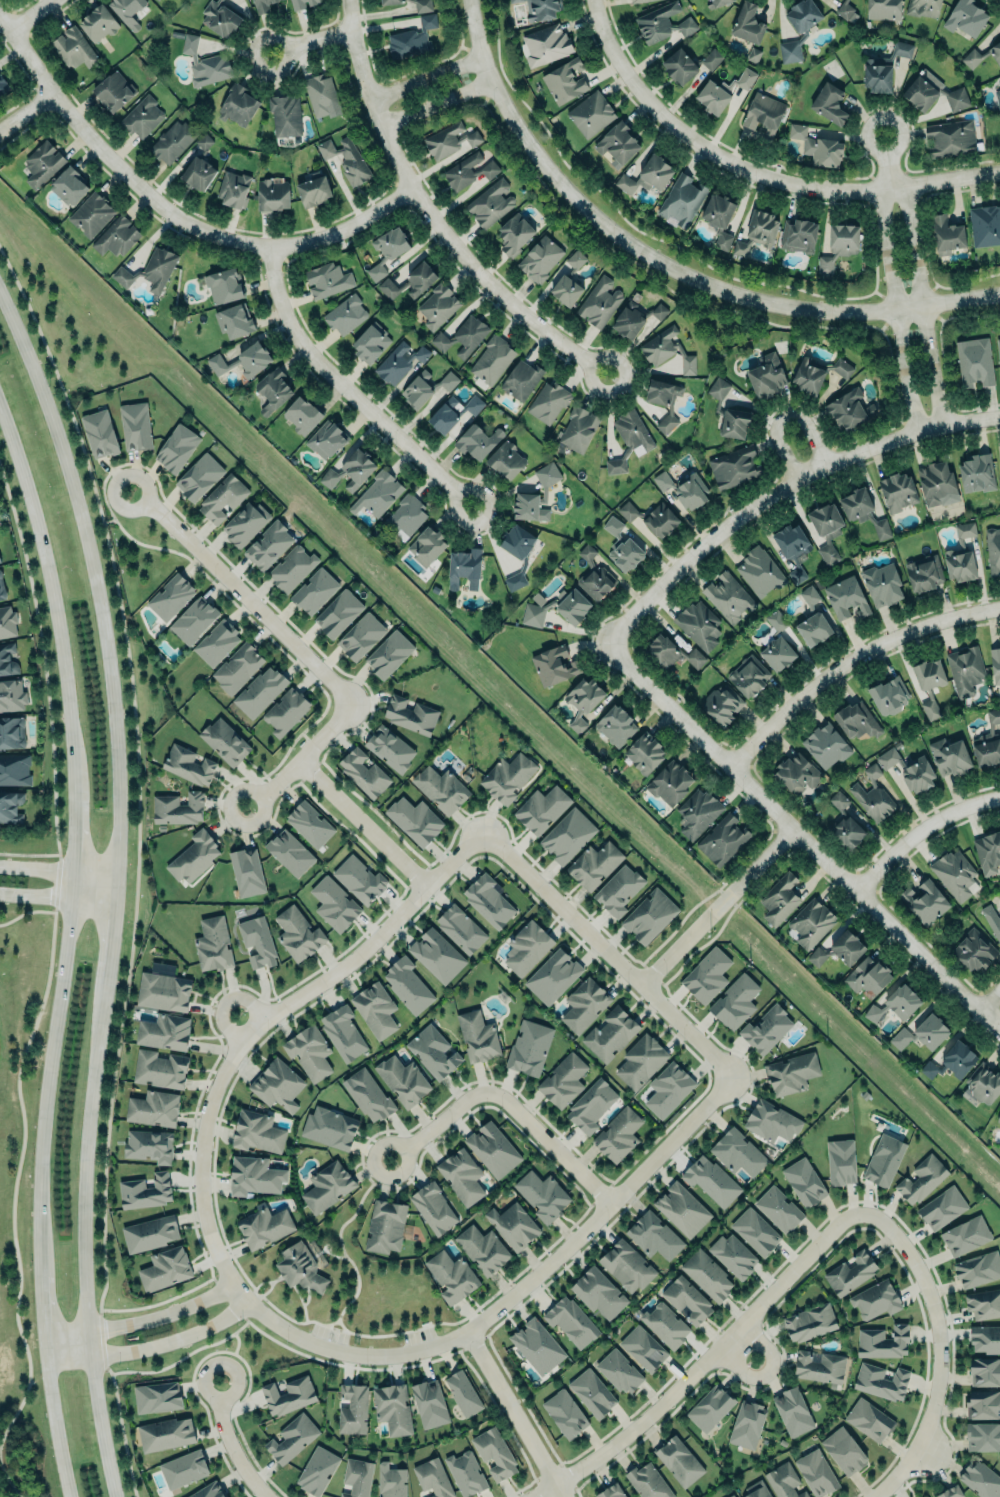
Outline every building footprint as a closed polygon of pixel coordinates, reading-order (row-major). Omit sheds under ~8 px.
[(108,4),(113,0),(145,0),(147,2),(146,6),(140,11),(137,10),(131,16),(139,25),(139,27),(138,30),(135,31),(132,32),(108,4)] [(201,12),(209,0),(212,0),(215,2),(216,0),(222,0),(219,4),(220,6),(223,5),(242,19),(237,27),(239,28),(235,34),(233,33),(229,39),(223,36),(222,36),(201,21),(205,15),(201,12)] [(257,14),(270,11),(268,4),(272,3),(279,1),(278,0),(253,0),(257,14)] [(293,11),(305,7),(304,1),(307,1),(308,6),(322,2),(321,0),(290,0),(293,11)] [(414,12),(406,0),(428,0),(433,10),(414,12)] [(526,21),(523,0),(559,0),(560,8),(555,9),(556,17),(526,21)] [(634,19),(676,0),(681,10),(666,16),(670,25),(676,25),(688,16),(697,28),(684,38),(678,29),(670,29),(671,31),(669,35),(646,45),(645,43),(643,38),(640,31),(639,31),(637,26),(638,26),(634,19)] [(712,3),(710,0),(735,0),(714,8),(713,8),(710,9),(708,8),(706,6),(712,3)] [(758,45),(766,27),(765,24),(760,22),(758,24),(757,24),(755,23),(756,23),(753,16),(757,5),(744,0),(730,33),(758,45)] [(789,8),(801,0),(802,0),(803,1),(804,0),(811,0),(823,17),(807,29),(808,35),(799,45),(802,60),(782,64),(778,43),(798,40),(803,35),(803,32),(801,33),(797,33),(784,15),(791,11),(789,8)] [(840,1),(832,11),(843,23),(853,12),(845,2),(845,0),(840,0),(840,1)] [(866,19),(900,19),(900,12),(901,12),(901,0),(867,0),(866,19)] [(941,0),(908,0),(905,14),(918,17),(919,15),(937,19),(941,0)] [(942,25),(958,0),(974,0),(975,1),(972,4),(984,11),(983,13),(989,17),(974,39),(956,27),(952,32),(942,25)] [(118,27),(103,3),(77,20),(92,44),(118,27)] [(417,15),(436,12),(440,28),(424,29),(425,40),(430,40),(431,49),(396,59),(387,57),(386,34),(412,28),(416,34),(419,32),(417,15)] [(519,31),(523,43),(520,51),(528,71),(577,52),(571,38),(563,30),(558,17),(519,31)] [(67,67),(71,64),(73,67),(82,61),(87,69),(99,60),(73,25),(63,32),(67,37),(64,39),(60,34),(57,37),(49,43),(67,67)] [(224,52),(226,59),(227,58),(230,66),(233,76),(192,87),(190,77),(192,77),(189,65),(193,64),(191,54),(181,52),(185,32),(198,35),(195,54),(196,63),(198,63),(200,59),(224,52)] [(863,57),(889,56),(895,39),(912,45),(910,57),(896,55),(891,66),(891,93),(869,91),(863,87),(863,57)] [(988,50),(980,55),(972,47),(960,60),(971,70),(983,57),(990,54),(999,69),(999,41),(988,50)] [(659,62),(679,46),(693,63),(700,58),(712,47),(722,55),(711,72),(700,64),(694,65),(697,71),(681,85),(674,79),(673,81),(663,71),(664,68),(659,62)] [(756,64),(762,52),(752,47),(746,59),(756,64)] [(539,76),(578,54),(582,61),(571,67),(578,79),(582,77),(588,87),(555,105),(539,76)] [(694,98),(708,79),(722,82),(727,85),(732,78),(736,81),(745,67),(756,75),(746,91),(734,85),(728,93),(731,98),(717,116),(710,111),(709,113),(705,109),(707,107),(694,98)] [(91,90),(116,69),(127,83),(129,82),(137,91),(112,113),(107,108),(106,109),(98,100),(99,99),(91,90)] [(322,73),(323,78),(330,76),(339,102),(337,103),(339,103),(340,109),(315,117),(302,80),(322,73)] [(902,95),(911,103),(911,104),(917,109),(918,108),(924,113),(926,112),(938,95),(938,92),(938,91),(944,95),(951,112),(969,105),(962,86),(948,92),(935,85),(933,87),(918,75),(902,95)] [(8,88),(0,94),(0,77),(8,88)] [(217,117),(220,112),(217,111),(227,96),(225,94),(233,81),(235,83),(236,82),(245,88),(242,92),(260,103),(244,127),(226,116),(223,120),(217,117)] [(824,81),(843,92),(838,108),(848,114),(839,128),(809,106),(824,81)] [(565,109),(596,86),(617,114),(587,137),(565,109)] [(156,102),(145,91),(118,122),(130,136),(133,134),(140,139),(164,117),(154,105),(156,102)] [(756,138),(769,144),(786,105),(755,91),(747,111),(747,112),(742,124),(753,129),(757,120),(763,123),(762,126),(767,128),(765,133),(760,131),(756,138)] [(266,97),(297,94),(302,135),(272,138),(269,111),(266,97)] [(592,145),(622,118),(644,142),(621,163),(606,147),(600,153),(592,145)] [(924,125),(969,119),(974,152),(927,160),(924,125)] [(153,154),(148,148),(157,139),(158,136),(162,132),(164,132),(175,120),(180,124),(184,121),(197,134),(167,165),(159,158),(157,159),(153,156),(153,154)] [(436,161),(459,149),(460,145),(458,143),(466,138),(471,147),(483,140),(477,130),(467,136),(467,134),(457,139),(454,134),(464,129),(460,120),(424,139),(426,144),(425,145),(431,156),(433,155),(436,161)] [(789,123),(805,125),(804,136),(843,142),(838,168),(809,162),(811,155),(800,153),(802,141),(786,138),(789,123)] [(194,153),(200,151),(194,141),(205,132),(213,142),(203,158),(216,172),(201,193),(177,176),(194,153)] [(347,135),(373,176),(358,185),(357,184),(352,187),(342,172),(345,171),(341,165),(342,161),(344,159),(341,153),(338,154),(324,160),(316,145),(329,139),(335,150),(341,149),(342,146),(339,141),(347,135)] [(44,139),(67,162),(33,190),(23,177),(29,174),(21,161),(44,139)] [(654,148),(638,170),(635,180),(621,172),(612,185),(632,197),(639,187),(647,191),(651,183),(660,189),(676,162),(667,152),(654,148)] [(493,159),(472,171),(470,166),(482,159),(478,151),(441,171),(453,191),(482,174),(486,180),(500,171),(493,159)] [(49,188),(53,184),(52,183),(69,165),(79,174),(76,177),(89,188),(74,204),(71,205),(68,202),(66,204),(49,188)] [(240,172),(251,177),(239,209),(220,204),(220,198),(215,197),(225,169),(240,172)] [(680,169),(653,208),(666,217),(669,213),(677,219),(676,224),(686,229),(710,184),(698,177),(694,184),(688,180),(690,170),(680,169)] [(296,185),(304,209),(316,205),(314,201),(316,201),(317,204),(327,200),(326,198),(332,196),(325,175),(296,185)] [(465,206),(502,176),(509,185),(508,190),(501,195),(504,199),(508,195),(512,196),(514,198),(514,202),(513,203),(515,205),(483,230),(465,206)] [(257,181),(262,181),(264,179),(269,179),(269,177),(272,178),(274,177),(275,177),(278,177),(283,177),(283,181),(286,181),(289,184),(290,208),(282,209),(282,211),(272,210),(272,211),(271,211),(271,212),(259,213),(259,211),(258,211),(257,190),(257,181)] [(713,187),(700,215),(727,227),(738,202),(732,196),(722,194),(713,187)] [(66,218),(93,190),(101,197),(102,196),(108,201),(106,203),(115,212),(89,239),(83,233),(84,231),(79,225),(76,228),(66,218)] [(751,205),(743,240),(733,238),(729,256),(747,260),(751,245),(771,249),(778,216),(774,216),(773,209),(751,205)] [(973,247),(999,244),(999,205),(969,208),(973,247)] [(510,256),(512,258),(521,249),(520,248),(537,232),(517,211),(498,229),(500,232),(498,235),(501,238),(499,241),(503,245),(500,248),(509,257),(510,256)] [(142,234),(132,225),(128,229),(125,226),(129,221),(120,213),(90,245),(101,256),(107,249),(115,256),(119,253),(122,256),(142,234)] [(963,225),(966,246),(935,251),(930,215),(945,213),(947,228),(949,228),(949,225),(955,224),(955,226),(963,225)] [(783,218),(777,247),(811,253),(816,222),(802,217),(793,216),(793,219),(783,218)] [(828,222),(829,251),(816,252),(817,273),(837,272),(837,258),(859,257),(858,221),(841,221),(836,220),(833,222),(828,222)] [(411,248),(406,240),(407,239),(404,233),(403,234),(398,227),(392,231),(392,230),(371,242),(375,250),(376,249),(378,252),(380,251),(383,256),(378,262),(366,271),(374,282),(387,273),(381,265),(386,259),(391,260),(411,248)] [(716,227),(710,246),(725,251),(731,234),(722,231),(716,227)] [(527,274),(529,272),(527,271),(525,273),(516,265),(544,234),(565,252),(546,273),(548,275),(540,284),(538,282),(537,283),(527,274)] [(154,246),(178,256),(157,295),(148,291),(151,283),(138,276),(126,290),(110,276),(118,265),(131,274),(137,270),(141,271),(154,246)] [(549,291),(553,294),(552,295),(558,300),(557,301),(570,311),(585,289),(571,278),(577,270),(589,259),(577,248),(564,260),(571,268),(566,275),(563,273),(549,291)] [(374,286),(386,275),(398,288),(406,280),(406,274),(423,259),(439,277),(412,301),(404,292),(409,288),(408,286),(390,302),(374,286)] [(303,271),(331,261),(333,266),(338,264),(341,275),(350,272),(354,285),(314,299),(310,288),(315,286),(313,283),(308,285),(303,271)] [(202,276),(205,288),(209,287),(213,306),(244,297),(244,296),(245,296),(239,273),(237,274),(235,267),(202,276)] [(599,329),(622,297),(620,296),(621,295),(621,291),(618,289),(615,290),(612,295),(606,291),(608,288),(610,288),(613,285),(612,283),(613,281),(602,273),(575,313),(583,319),(586,316),(588,317),(586,320),(599,329)] [(415,307),(427,320),(423,323),(431,332),(461,304),(442,282),(415,307)] [(321,316),(354,292),(361,302),(359,304),(363,309),(364,310),(367,314),(367,317),(341,336),(335,327),(331,330),(321,316)] [(629,299),(638,305),(635,309),(642,314),(651,309),(652,311),(659,303),(668,310),(659,321),(651,314),(643,318),(644,319),(644,322),(631,341),(624,336),(623,337),(617,333),(618,332),(611,327),(615,321),(614,321),(629,299)] [(229,340),(255,330),(251,317),(249,318),(243,302),(219,312),(219,311),(212,313),(220,334),(226,331),(229,340)] [(463,361),(490,330),(486,326),(486,325),(483,323),(482,323),(477,318),(476,319),(470,314),(453,334),(453,337),(454,338),(450,340),(440,330),(429,341),(443,354),(451,345),(451,344),(457,341),(462,345),(455,354),(463,361)] [(368,364),(392,339),(373,321),(349,346),(368,364)] [(638,347),(641,352),(646,359),(648,362),(650,361),(654,367),(675,352),(675,349),(675,348),(676,347),(681,356),(681,375),(695,374),(695,355),(685,355),(682,350),(682,349),(677,341),(671,342),(669,339),(678,332),(673,323),(638,347)] [(469,369),(486,347),(484,345),(493,334),(495,335),(496,334),(507,342),(506,343),(508,345),(508,346),(516,353),(490,387),(469,369)] [(244,380),(272,360),(259,339),(253,341),(250,336),(231,351),(234,357),(224,363),(215,353),(204,360),(213,375),(236,362),(241,368),(237,371),(244,380)] [(393,387),(410,367),(411,364),(409,362),(413,356),(423,364),(433,352),(421,342),(414,349),(413,348),(409,352),(407,351),(411,347),(401,338),(373,370),(377,374),(377,375),(387,384),(388,383),(393,387)] [(994,385),(988,338),(955,341),(960,389),(977,387),(994,385)] [(746,372),(757,399),(777,391),(776,388),(787,383),(774,350),(757,357),(760,366),(746,372)] [(815,397),(826,372),(824,371),(832,369),(846,380),(854,369),(838,357),(833,365),(823,366),(811,360),(810,358),(805,356),(803,356),(791,382),(798,385),(796,389),(815,397)] [(519,359),(499,387),(522,403),(545,371),(536,364),(533,368),(519,359)] [(255,385),(277,366),(285,376),(282,379),(289,388),(293,393),(264,418),(261,414),(260,413),(259,409),(269,402),(263,395),(261,395),(256,389),(255,385)] [(448,391),(441,384),(434,391),(436,392),(416,412),(403,400),(405,398),(399,393),(424,368),(431,375),(425,381),(431,387),(439,382),(449,371),(459,380),(448,391)] [(727,386),(713,375),(703,391),(711,399),(711,410),(716,413),(713,433),(720,436),(746,439),(748,408),(718,405),(717,400),(727,386)] [(647,378),(684,387),(681,397),(674,395),(672,406),(672,415),(678,422),(665,435),(655,426),(668,413),(668,407),(645,401),(646,394),(643,393),(647,378)] [(525,410),(549,427),(571,395),(547,379),(525,410)] [(823,406),(857,387),(862,396),(856,400),(862,409),(872,403),(878,413),(842,434),(833,417),(831,418),(823,406)] [(280,415),(303,436),(322,415),(299,394),(280,415)] [(428,421),(451,395),(458,402),(451,409),(456,414),(474,394),(485,404),(474,417),(467,410),(459,416),(459,420),(444,436),(439,431),(438,432),(433,427),(433,426),(428,421)] [(119,405),(146,401),(148,409),(147,409),(152,448),(137,450),(137,449),(125,451),(119,405)] [(599,416),(573,405),(557,443),(583,454),(599,416)] [(605,461),(620,459),(628,446),(625,445),(611,422),(618,418),(617,417),(633,407),(655,446),(645,452),(640,444),(631,449),(624,459),(626,472),(607,474),(605,461)] [(92,459),(119,452),(106,408),(80,416),(92,459)] [(303,443),(326,418),(332,423),(333,422),(352,439),(340,452),(338,450),(329,459),(327,457),(323,462),(303,443)] [(152,459),(174,475),(200,438),(178,422),(152,459)] [(488,438),(483,433),(482,431),(476,425),(472,424),(453,445),(463,454),(466,451),(474,459),(475,458),(480,463),(504,435),(503,432),(500,429),(497,428),(488,438)] [(507,482),(527,461),(505,439),(485,460),(507,482)] [(707,459),(717,490),(762,475),(757,460),(751,444),(707,459)] [(316,481),(328,466),(337,472),(342,470),(339,467),(357,447),(363,452),(365,450),(372,456),(369,459),(378,467),(351,496),(342,487),(350,478),(345,474),(340,478),(329,491),(316,481)] [(224,470),(204,451),(173,484),(192,503),(224,470)] [(958,464),(963,463),(962,459),(968,458),(967,453),(976,451),(976,453),(989,451),(996,488),(981,491),(981,489),(963,492),(958,464)] [(916,467),(927,465),(927,462),(934,460),(934,461),(945,458),(948,470),(952,469),(959,499),(941,504),(940,503),(926,506),(916,467)] [(346,509),(373,480),(371,478),(381,467),(383,469),(384,468),(406,488),(376,520),(362,507),(353,516),(346,509)] [(694,471),(696,473),(698,472),(701,477),(699,478),(702,484),(704,482),(709,489),(708,491),(703,495),(708,501),(700,506),(695,509),(695,508),(690,512),(687,507),(685,510),(676,498),(677,496),(675,493),(675,489),(670,486),(661,493),(651,478),(664,470),(673,483),(676,485),(677,480),(682,477),(685,478),(694,471)] [(877,478),(889,513),(901,509),(900,505),(918,500),(909,473),(906,474),(904,471),(898,473),(897,470),(888,473),(889,474),(877,478)] [(230,472),(250,492),(232,510),(226,504),(219,510),(226,516),(216,527),(198,510),(202,506),(199,503),(230,472)] [(891,537),(884,517),(876,520),(864,487),(837,496),(846,521),(857,518),(858,522),(868,518),(877,542),(891,537)] [(383,522),(399,505),(397,503),(407,492),(412,495),(418,501),(426,507),(422,511),(427,516),(408,537),(399,529),(394,532),(383,522)] [(517,493),(539,495),(538,508),(550,509),(549,521),(538,520),(538,521),(514,519),(515,512),(514,512),(514,505),(515,505),(516,497),(517,497),(517,493)] [(219,529),(239,549),(269,517),(249,498),(219,529)] [(614,510),(624,520),(633,516),(659,540),(680,520),(658,498),(639,512),(623,499),(614,510)] [(839,559),(829,539),(840,533),(837,527),(843,524),(832,501),(806,513),(818,537),(822,535),(826,544),(817,549),(825,566),(839,559)] [(604,553),(625,574),(644,554),(620,530),(623,526),(612,514),(601,525),(617,541),(604,553)] [(240,554),(276,517),(288,529),(286,531),(295,540),(262,574),(240,554)] [(789,573),(798,568),(792,558),(785,557),(770,532),(790,521),(792,524),(798,520),(814,547),(805,553),(803,549),(793,555),(805,576),(795,583),(789,573)] [(976,575),(971,549),(965,550),(962,538),(976,534),(973,520),(955,524),(961,550),(953,552),(952,548),(950,547),(945,548),(943,551),(949,577),(954,576),(955,580),(976,575)] [(500,546),(504,539),(501,537),(505,531),(508,533),(513,526),(514,527),(516,524),(536,538),(532,545),(533,546),(526,557),(527,563),(523,574),(527,584),(509,592),(503,579),(519,572),(523,563),(522,560),(522,561),(500,546)] [(406,548),(413,555),(412,556),(425,569),(447,545),(441,540),(444,537),(439,532),(436,534),(427,526),(406,548)] [(989,574),(990,574),(990,575),(995,574),(999,575),(999,570),(999,527),(995,528),(992,527),(990,527),(987,527),(984,529),(989,574)] [(266,575),(286,594),(319,559),(311,553),(309,556),(295,543),(266,575)] [(576,583),(596,602),(599,599),(600,601),(615,585),(614,584),(617,581),(603,567),(598,566),(596,569),(591,559),(597,552),(587,543),(577,553),(586,561),(590,569),(583,576),(581,576),(577,580),(576,583)] [(735,567),(758,599),(766,594),(765,592),(774,586),(775,588),(778,588),(788,581),(763,547),(761,548),(757,543),(752,547),(751,546),(745,550),(747,553),(742,557),(744,560),(735,567)] [(450,552),(452,552),(456,553),(457,552),(464,553),(470,553),(470,548),(481,548),(480,559),(481,560),(480,577),(478,580),(477,591),(467,590),(468,580),(465,577),(459,577),(458,585),(458,589),(456,591),(450,591),(448,588),(449,578),(450,552)] [(936,553),(944,580),(935,583),(935,585),(931,585),(927,587),(925,588),(921,588),(917,590),(916,588),(913,590),(905,567),(905,565),(904,563),(906,562),(906,560),(911,559),(913,560),(923,556),(924,555),(928,553),(929,555),(936,553)] [(904,597),(890,561),(860,572),(874,609),(904,597)] [(320,566),(340,586),(310,617),(301,608),(297,607),(294,604),(289,599),(304,583),(306,586),(310,583),(308,579),(320,566)] [(699,590),(710,580),(714,584),(720,578),(717,574),(725,567),(757,603),(755,607),(752,609),(748,611),(745,608),(739,614),(742,617),(732,626),(699,590)] [(145,604),(165,623),(196,590),(175,571),(145,604)] [(823,587),(852,574),(856,579),(870,612),(858,617),(855,611),(859,609),(857,603),(854,604),(853,606),(852,606),(851,604),(846,606),(850,615),(838,621),(823,587)] [(809,646),(819,639),(820,641),(827,636),(826,635),(833,631),(820,611),(816,610),(814,612),(812,604),(820,598),(810,584),(798,592),(807,605),(810,615),(795,625),(809,646)] [(364,606),(343,587),(312,621),(332,640),(364,606)] [(541,628),(544,613),(553,605),(555,609),(574,627),(585,615),(589,602),(574,587),(568,592),(558,590),(552,598),(543,598),(536,591),(530,597),(538,605),(525,602),(519,622),(541,628)] [(169,627),(200,596),(213,608),(214,608),(214,607),(219,612),(219,613),(220,614),(188,646),(169,627)] [(672,619),(706,653),(718,641),(715,637),(720,632),(714,626),(720,620),(699,599),(694,604),(691,600),(672,619)] [(17,637),(13,606),(0,608),(0,639),(17,637)] [(797,654),(779,635),(785,626),(775,609),(762,616),(773,632),(767,639),(762,643),(756,648),(776,670),(797,654)] [(354,664),(387,631),(367,611),(336,643),(344,651),(343,653),(354,664)] [(211,668),(241,637),(221,618),(191,649),(211,668)] [(395,629),(415,648),(382,682),(371,671),(375,668),(373,668),(365,661),(395,629)] [(692,646),(685,655),(660,632),(643,651),(666,671),(680,655),(696,670),(706,659),(692,646)] [(264,660),(258,653),(257,654),(253,650),(256,647),(247,638),(211,675),(219,683),(218,684),(230,696),(264,660)] [(15,643),(0,644),(0,676),(18,674),(15,643)] [(570,661),(563,643),(529,656),(542,688),(581,672),(576,659),(570,661)] [(945,653),(957,700),(974,695),(971,683),(985,680),(977,645),(945,653)] [(989,647),(999,646),(999,683),(993,684),(989,647)] [(726,676),(727,675),(727,673),(730,670),(732,670),(741,662),(740,660),(743,657),(746,657),(750,653),(770,673),(765,678),(765,682),(752,695),(750,694),(747,697),(726,676)] [(946,683),(938,657),(921,659),(907,667),(915,689),(922,691),(925,699),(916,703),(927,722),(938,719),(927,690),(946,683)] [(289,680),(251,719),(232,699),(258,672),(260,674),(269,665),(273,670),(275,668),(280,672),(281,672),(289,680)] [(563,697),(570,703),(571,703),(577,709),(573,718),(568,725),(578,734),(588,724),(579,716),(580,712),(586,712),(606,691),(590,677),(587,680),(583,676),(563,697)] [(910,704),(898,676),(867,689),(879,717),(910,704)] [(27,709),(25,691),(22,691),(21,680),(0,681),(0,712),(27,709)] [(743,702),(721,682),(699,705),(723,728),(733,717),(731,715),(743,702)] [(259,718),(280,737),(310,704),(290,685),(259,718)] [(391,691),(382,715),(389,717),(388,720),(429,735),(438,710),(415,701),(412,709),(404,706),(408,697),(391,691)] [(832,714),(847,741),(866,730),(871,738),(880,733),(860,698),(832,714)] [(617,748),(637,727),(632,721),(631,724),(628,722),(633,717),(619,703),(617,705),(614,702),(594,724),(595,727),(597,730),(600,730),(608,738),(608,741),(610,743),(613,743),(617,748)] [(987,711),(999,709),(999,721),(992,723),(993,733),(997,733),(999,736),(999,739),(999,761),(978,767),(970,739),(978,737),(979,734),(990,733),(987,711)] [(250,749),(218,715),(198,734),(230,768),(250,749)] [(24,748),(25,745),(25,743),(25,742),(25,739),(24,737),(23,727),(24,725),(24,723),(25,721),(24,719),(22,716),(0,718),(0,749),(24,748)] [(825,771),(851,749),(826,720),(800,742),(825,771)] [(363,743),(400,774),(410,763),(407,761),(416,751),(381,721),(374,728),(376,730),(373,733),(372,732),(363,743)] [(644,730),(622,755),(645,776),(667,752),(644,730)] [(961,739),(946,744),(943,737),(926,744),(940,779),(972,766),(961,739)] [(161,768),(173,742),(195,753),(192,761),(200,765),(203,756),(217,763),(207,786),(202,783),(201,786),(161,768)] [(337,761),(342,766),(340,768),(372,800),(392,779),(373,761),(367,768),(360,762),(367,755),(355,744),(348,751),(347,751),(337,761)] [(936,783),(919,753),(899,762),(895,754),(890,747),(874,758),(881,768),(893,762),(896,774),(911,796),(936,783)] [(477,783),(505,806),(538,766),(518,750),(507,764),(499,757),(477,783)] [(772,772),(777,768),(774,765),(781,758),(783,760),(787,756),(790,758),(797,750),(807,758),(823,775),(810,787),(804,781),(801,784),(804,787),(796,796),(772,772)] [(30,755),(0,754),(0,785),(29,785),(30,755)] [(645,786),(669,808),(695,780),(671,758),(645,786)] [(875,822),(886,813),(887,814),(891,810),(891,809),(895,806),(874,780),(873,778),(881,773),(874,761),(862,769),(869,780),(872,786),(865,792),(856,781),(847,788),(875,822)] [(447,816),(471,792),(447,767),(440,775),(428,763),(419,772),(418,771),(410,780),(447,816)] [(536,837),(571,800),(555,783),(543,796),(536,788),(512,813),(536,837)] [(675,811),(686,820),(678,830),(692,842),(722,807),(697,785),(675,811)] [(849,851),(866,832),(840,809),(847,802),(836,789),(823,801),(836,814),(823,826),(849,851)] [(152,796),(153,824),(202,822),(201,791),(185,791),(186,805),(178,805),(177,795),(152,796)] [(23,814),(16,814),(16,804),(21,805),(23,803),(24,799),(24,793),(0,792),(0,823),(22,824),(23,814)] [(445,824),(420,800),(413,807),(400,795),(383,812),(421,849),(445,824)] [(284,819),(286,817),(284,814),(303,796),(337,829),(316,850),(284,819)] [(573,804),(597,828),(561,864),(553,856),(555,854),(551,849),(549,851),(546,848),(544,849),(536,841),(573,804)] [(751,833),(743,826),(742,827),(725,812),(694,846),(719,868),(751,833)] [(223,853),(201,826),(189,836),(193,842),(165,864),(183,885),(223,853)] [(264,844),(270,838),(271,839),(276,835),(278,836),(280,834),(279,832),(283,827),(314,857),(296,875),(264,844)] [(982,833),(999,828),(999,863),(995,864),(997,871),(983,876),(972,839),(981,836),(981,835),(983,834),(982,833)] [(565,868),(588,844),(596,851),(608,839),(624,856),(604,876),(603,874),(599,877),(600,879),(589,891),(578,881),(565,868)] [(977,876),(955,846),(928,865),(956,904),(971,894),(964,885),(977,876)] [(228,852),(235,848),(243,848),(244,850),(255,847),(265,891),(238,897),(228,852)] [(330,873),(365,906),(389,882),(377,871),(373,875),(350,853),(330,873)] [(635,869),(646,880),(622,904),(626,909),(616,919),(612,914),(611,915),(611,914),(611,913),(603,906),(602,905),(603,903),(600,900),(599,901),(592,895),(624,862),(633,871),(635,869)] [(759,900),(765,894),(764,893),(787,869),(797,879),(787,889),(788,890),(790,888),(800,898),(799,899),(800,900),(774,927),(763,915),(768,909),(759,900)] [(462,891),(471,881),(472,881),(475,878),(479,873),(480,874),(484,870),(495,880),(491,885),(516,909),(504,921),(504,922),(497,930),(465,898),(467,896),(462,891)] [(325,873),(362,909),(338,933),(315,910),(321,902),(309,890),(325,873)] [(897,893),(908,884),(913,890),(928,877),(950,905),(923,926),(897,893)] [(619,924),(644,947),(679,909),(654,886),(619,924)] [(787,922),(814,895),(836,916),(833,919),(835,922),(806,951),(793,939),(799,933),(787,922)] [(436,925),(438,922),(434,918),(453,899),(489,935),(467,957),(436,925)] [(997,916),(999,914),(999,945),(992,930),(979,908),(989,902),(997,916)] [(295,964),(327,940),(317,926),(311,930),(292,903),(272,917),(283,931),(276,937),(295,964)] [(199,919),(222,914),(234,965),(216,969),(216,967),(207,969),(207,968),(200,970),(193,937),(203,935),(199,919)] [(262,915),(237,923),(244,946),(253,943),(256,952),(247,955),(251,968),(263,964),(263,963),(265,962),(266,966),(275,963),(273,956),(275,955),(262,915)] [(531,916),(555,941),(520,978),(502,960),(507,955),(505,953),(511,946),(506,941),(511,935),(524,922),(531,916)] [(848,967),(866,947),(842,921),(822,941),(828,950),(820,951),(814,946),(803,957),(814,968),(824,956),(834,954),(848,967)] [(444,985),(467,961),(431,925),(425,930),(419,935),(421,937),(418,941),(415,939),(406,948),(444,985)] [(998,951),(990,959),(990,960),(984,967),(980,964),(976,968),(973,965),(969,969),(950,950),(957,943),(956,943),(962,937),(961,936),(972,925),(998,951)] [(522,981),(559,943),(571,955),(568,959),(571,961),(573,959),(583,968),(547,1005),(522,981)] [(732,961),(714,945),(678,982),(703,1005),(727,980),(720,974),(732,961)] [(389,986),(414,1015),(435,997),(410,968),(414,965),(404,952),(391,963),(386,968),(388,970),(383,974),(391,984),(389,986)] [(842,979),(866,954),(875,962),(878,959),(882,963),(883,961),(890,968),(888,970),(893,975),(875,993),(870,988),(863,987),(861,986),(855,992),(842,979)] [(136,1006),(187,1011),(190,978),(140,972),(136,1006)] [(732,1033),(756,1007),(749,1001),(760,989),(743,972),(707,1009),(732,1033)] [(564,998),(570,991),(571,992),(588,974),(599,984),(605,989),(604,991),(612,998),(600,1009),(598,1008),(595,1011),(597,1013),(577,1035),(559,1018),(571,1005),(564,998)] [(349,998),(377,1040),(397,1027),(388,1013),(397,1007),(391,999),(390,1000),(377,979),(365,987),(364,987),(358,991),(349,998)] [(862,1014),(872,1023),(888,1007),(902,1021),(921,1001),(902,982),(877,1008),(872,1003),(862,1014)] [(736,1031),(751,1046),(753,1044),(757,1048),(756,1049),(761,1054),(793,1023),(784,1014),(786,1012),(775,1001),(759,1017),(761,1019),(760,1021),(758,1019),(752,1025),(747,1020),(736,1031)] [(343,1063),(367,1049),(349,1017),(352,1015),(346,1003),(318,1018),(343,1063)] [(640,1028),(616,1003),(601,1018),(606,1023),(598,1030),(594,1026),(580,1040),(603,1064),(640,1028)] [(468,1063),(500,1056),(492,1022),(483,1024),(479,1008),(456,1014),(468,1063)] [(186,1051),(190,1025),(188,1024),(189,1017),(166,1014),(166,1012),(156,1011),(155,1021),(138,1019),(135,1043),(186,1051)] [(931,1051),(950,1030),(930,1011),(911,1032),(931,1051)] [(504,1065),(511,1043),(512,1043),(516,1034),(519,1035),(521,1030),(518,1029),(521,1017),(553,1028),(537,1077),(528,1074),(528,1072),(522,1071),(523,1070),(518,1069),(518,1070),(504,1065)] [(404,1045),(438,1082),(462,1059),(454,1050),(447,1057),(442,1052),(450,1045),(428,1022),(404,1045)] [(311,1084),(332,1072),(323,1057),(330,1052),(313,1023),(279,1043),(289,1059),(294,1056),(311,1084)] [(899,1052),(914,1037),(903,1026),(888,1041),(899,1052)] [(615,1072),(634,1090),(669,1053),(661,1046),(661,1045),(652,1035),(650,1035),(645,1031),(623,1054),(627,1058),(615,1072)] [(916,1070),(927,1080),(945,1068),(958,1079),(978,1058),(950,1035),(932,1058),(941,1065),(935,1068),(924,1059),(916,1070)] [(132,1082),(182,1089),(187,1056),(167,1053),(166,1058),(156,1057),(156,1051),(137,1048),(132,1082)] [(535,1087),(559,1111),(585,1086),(577,1079),(588,1067),(571,1050),(551,1071),(553,1073),(549,1077),(547,1075),(535,1087)] [(772,1098),(807,1089),(805,1079),(820,1075),(814,1052),(764,1065),(772,1098)] [(404,1110),(432,1089),(411,1061),(402,1067),(392,1053),(373,1067),(404,1110)] [(275,1054),(305,1082),(290,1098),(298,1105),(290,1114),(274,1099),(268,1105),(246,1086),(275,1054)] [(661,1121),(696,1083),(671,1060),(648,1085),(655,1091),(643,1104),(661,1121)] [(997,1070),(999,1072),(999,1091),(990,1103),(985,1103),(982,1100),(978,1101),(971,1094),(970,1089),(967,1087),(967,1083),(964,1080),(981,1060),(995,1072),(997,1070)] [(393,1111),(366,1065),(342,1079),(368,1125),(393,1111)] [(565,1115),(587,1135),(598,1125),(594,1121),(618,1095),(606,1084),(607,1083),(599,1075),(568,1107),(570,1109),(565,1115)] [(180,1093),(175,1127),(158,1125),(159,1121),(154,1120),(153,1124),(124,1120),(128,1095),(144,1098),(145,1088),(180,1093)] [(802,1121),(758,1098),(743,1128),(773,1144),(777,1136),(790,1143),(802,1121)] [(359,1120),(354,1134),(348,1151),(299,1135),(303,1121),(307,1111),(312,1113),(315,1103),(341,1112),(342,1113),(359,1120)] [(591,1140),(602,1129),(604,1131),(607,1127),(605,1124),(625,1103),(642,1120),(631,1132),(639,1140),(632,1147),(631,1146),(615,1163),(609,1157),(604,1153),(603,1153),(598,1149),(598,1148),(591,1140)] [(240,1106),(272,1115),(269,1125),(286,1130),(279,1153),(248,1144),(246,1150),(229,1145),(240,1106)] [(478,1127),(489,1117),(523,1157),(497,1179),(463,1139),(472,1130),(475,1133),(480,1129),(478,1127)] [(732,1174),(740,1167),(751,1179),(768,1161),(732,1125),(708,1150),(732,1174)] [(123,1157),(156,1158),(156,1164),(170,1165),(170,1159),(172,1159),(172,1146),(171,1145),(172,1140),(173,1131),(127,1129),(127,1142),(124,1142),(123,1157)] [(861,1176),(881,1131),(907,1143),(887,1186),(884,1185),(884,1187),(861,1176)] [(828,1186),(826,1140),(845,1139),(845,1138),(851,1138),(851,1139),(853,1139),(856,1181),(845,1182),(845,1184),(838,1184),(838,1185),(828,1186)] [(434,1165),(463,1208),(484,1194),(474,1179),(481,1175),(462,1146),(434,1165)] [(701,1152),(712,1162),(714,1161),(743,1189),(723,1209),(695,1183),(691,1186),(679,1175),(701,1152)] [(893,1187),(912,1207),(949,1173),(930,1153),(911,1170),(918,1177),(911,1183),(905,1176),(893,1187)] [(229,1195),(245,1196),(245,1191),(279,1193),(280,1181),(285,1181),(286,1169),(266,1168),(267,1157),(230,1156),(229,1195)] [(781,1169),(803,1209),(828,1196),(805,1156),(781,1169)] [(299,1194),(312,1214),(355,1187),(337,1158),(307,1176),(313,1186),(299,1194)] [(165,1204),(165,1201),(172,1200),(170,1186),(169,1186),(167,1169),(152,1171),(153,1178),(151,1178),(152,1186),(145,1187),(144,1177),(131,1179),(118,1180),(121,1209),(165,1204)] [(546,1224),(572,1201),(548,1174),(541,1181),(529,1169),(511,1185),(546,1224)] [(458,1219),(444,1200),(445,1200),(439,1190),(441,1189),(432,1177),(418,1187),(419,1188),(408,1196),(436,1236),(445,1230),(444,1229),(458,1219)] [(675,1178),(712,1214),(689,1239),(652,1202),(658,1195),(659,1196),(664,1192),(665,1194),(669,1190),(666,1188),(675,1178)] [(771,1183),(785,1196),(782,1199),(786,1203),(789,1200),(804,1214),(790,1230),(788,1228),(784,1233),(753,1202),(771,1183)] [(916,1210),(932,1233),(968,1207),(952,1185),(916,1210)] [(374,1198),(367,1231),(370,1231),(370,1237),(366,1236),(364,1249),(388,1253),(389,1248),(399,1250),(401,1236),(400,1236),(403,1223),(407,1204),(374,1198)] [(483,1213),(492,1206),(498,1214),(515,1200),(540,1230),(526,1242),(527,1243),(516,1252),(483,1213)] [(295,1231),(285,1207),(269,1214),(263,1201),(253,1205),(256,1211),(234,1220),(247,1251),(295,1231)] [(763,1257),(729,1225),(748,1204),(781,1236),(773,1244),(773,1245),(769,1249),(770,1250),(763,1257)] [(623,1231),(639,1214),(640,1215),(648,1207),(659,1218),(657,1221),(662,1225),(664,1222),(685,1242),(668,1260),(655,1248),(648,1255),(623,1231)] [(121,1226),(173,1213),(179,1237),(165,1241),(166,1243),(128,1253),(121,1226)] [(992,1240),(981,1215),(939,1233),(951,1258),(992,1240)] [(453,1238),(471,1222),(482,1235),(490,1228),(496,1236),(511,1254),(505,1259),(505,1260),(500,1264),(501,1265),(495,1270),(495,1269),(486,1276),(453,1238)] [(705,1248),(721,1232),(725,1237),(730,1231),(758,1258),(752,1266),(754,1268),(740,1281),(705,1248)] [(657,1273),(621,1237),(597,1261),(630,1294),(636,1287),(640,1290),(657,1273)] [(326,1286),(301,1239),(278,1251),(282,1259),(274,1263),(287,1287),(297,1282),(301,1289),(310,1284),(315,1292),(326,1286)] [(181,1243),(148,1254),(151,1264),(136,1269),(145,1293),(172,1283),(171,1279),(176,1278),(177,1281),(193,1275),(187,1260),(188,1259),(185,1250),(184,1251),(181,1243)] [(679,1267),(717,1304),(736,1285),(698,1247),(679,1267)] [(823,1274),(838,1297),(874,1273),(872,1270),(878,1266),(870,1254),(868,1255),(862,1247),(851,1255),(856,1262),(848,1268),(843,1260),(823,1274)] [(423,1262),(442,1248),(452,1261),(460,1255),(480,1283),(468,1291),(465,1294),(462,1296),(453,1303),(453,1302),(448,1305),(439,1293),(446,1287),(444,1284),(441,1286),(423,1262)] [(996,1250),(953,1263),(960,1290),(999,1278),(999,1262),(996,1250)] [(607,1321),(628,1302),(593,1265),(569,1288),(592,1312),(595,1309),(607,1321)] [(659,1292),(670,1305),(695,1328),(713,1309),(710,1306),(712,1303),(679,1272),(659,1292)] [(886,1277),(847,1297),(852,1306),(856,1304),(860,1311),(859,1313),(862,1319),(865,1320),(885,1309),(888,1314),(902,1307),(899,1301),(900,1301),(894,1290),(893,1290),(886,1277)] [(963,1293),(965,1312),(972,1311),(973,1320),(999,1317),(999,1289),(963,1293)] [(563,1295),(568,1300),(571,1298),(600,1332),(592,1339),(591,1338),(578,1349),(555,1322),(551,1326),(541,1315),(553,1303),(560,1297),(563,1295)] [(782,1317),(828,1300),(834,1316),(837,1327),(796,1342),(795,1339),(791,1341),(788,1334),(787,1334),(785,1328),(786,1328),(784,1322),(783,1321),(782,1317)] [(648,1313),(645,1310),(637,1318),(672,1351),(691,1330),(660,1301),(648,1313)] [(566,1358),(535,1315),(522,1324),(524,1326),(509,1337),(538,1377),(566,1358)] [(618,1342),(637,1323),(667,1353),(655,1365),(657,1366),(650,1373),(618,1342)] [(858,1357),(907,1357),(907,1324),(892,1324),(892,1338),(883,1338),(883,1329),(857,1330),(858,1357)] [(969,1324),(999,1325),(999,1352),(985,1352),(985,1350),(973,1349),(973,1343),(970,1343),(970,1338),(969,1338),(969,1324)] [(644,1377),(630,1363),(629,1365),(626,1361),(628,1360),(614,1346),(595,1365),(618,1390),(621,1387),(624,1391),(627,1388),(630,1392),(636,1386),(636,1385),(644,1377)] [(797,1348),(793,1376),(841,1384),(846,1356),(821,1353),(819,1362),(810,1360),(811,1357),(808,1356),(810,1350),(797,1348)] [(999,1384),(999,1357),(997,1356),(970,1355),(970,1385),(999,1384)] [(860,1360),(886,1368),(883,1377),(890,1379),(892,1370),(896,1365),(911,1369),(901,1402),(894,1401),(852,1388),(856,1371),(860,1360)] [(597,1419),(567,1384),(588,1366),(617,1400),(608,1407),(609,1409),(597,1419)] [(464,1418),(482,1408),(461,1369),(443,1379),(464,1418)] [(270,1414),(275,1412),(276,1415),(316,1399),(307,1374),(283,1383),(287,1391),(278,1395),(272,1380),(259,1386),(270,1414)] [(409,1387),(423,1430),(450,1422),(436,1378),(409,1387)] [(684,1414),(704,1435),(738,1399),(725,1388),(714,1380),(684,1414)] [(134,1386),(176,1381),(177,1393),(181,1392),(182,1408),(137,1413),(134,1386)] [(371,1387),(375,1421),(386,1420),(388,1436),(412,1433),(408,1404),(405,1405),(404,1399),(407,1399),(404,1383),(371,1387)] [(337,1433),(365,1434),(367,1385),(340,1384),(339,1399),(348,1400),(347,1408),(338,1408),(337,1433)] [(771,1397),(789,1439),(814,1428),(797,1386),(771,1397)] [(541,1403),(556,1392),(555,1392),(561,1387),(562,1388),(563,1387),(586,1418),(586,1419),(589,1423),(575,1433),(576,1434),(568,1440),(541,1403)] [(999,1419),(999,1391),(966,1391),(966,1419),(999,1419)] [(859,1396),(894,1420),(879,1443),(843,1418),(859,1396)] [(741,1398),(757,1402),(768,1408),(754,1451),(726,1442),(735,1415),(738,1404),(741,1398)] [(277,1431),(301,1410),(319,1431),(281,1466),(279,1465),(279,1464),(272,1455),(272,1454),(269,1451),(268,1452),(268,1451),(267,1450),(262,1445),(271,1437),(277,1443),(283,1438),(277,1431)] [(137,1425),(154,1422),(154,1424),(156,1423),(156,1421),(174,1417),(175,1419),(190,1416),(195,1441),(142,1452),(137,1425)] [(965,1422),(999,1421),(999,1451),(966,1451),(966,1440),(965,1439),(965,1430),(965,1422)] [(467,1438),(494,1485),(525,1467),(519,1455),(514,1458),(494,1422),(467,1438)] [(818,1441),(841,1423),(868,1458),(864,1461),(867,1464),(857,1471),(856,1469),(846,1477),(818,1441)] [(674,1433),(705,1470),(683,1488),(671,1473),(673,1472),(671,1469),(669,1470),(652,1450),(661,1442),(663,1444),(668,1440),(667,1439),(674,1433)] [(316,1443),(341,1457),(319,1496),(298,1486),(299,1484),(294,1482),(316,1443)] [(199,1447),(208,1471),(206,1472),(207,1474),(168,1489),(158,1464),(199,1447)] [(825,1492),(817,1496),(814,1496),(793,1460),(817,1447),(839,1485),(825,1493),(825,1492)] [(487,1488),(471,1450),(453,1457),(452,1455),(444,1458),(460,1496),(465,1496),(487,1488)] [(431,1488),(434,1496),(430,1496),(453,1496),(439,1457),(412,1466),(421,1491),(431,1488)] [(373,1462),(367,1496),(339,1496),(340,1492),(349,1493),(351,1484),(342,1482),(346,1458),(373,1462)] [(983,1461),(999,1475),(999,1496),(979,1496),(969,1489),(962,1483),(956,1477),(969,1459),(973,1462),(977,1459),(983,1461)] [(649,1460),(676,1496),(640,1496),(623,1473),(634,1465),(637,1469),(649,1460)] [(387,1469),(388,1461),(378,1461),(378,1496),(406,1496),(406,1469),(387,1469)] [(789,1461),(765,1472),(777,1496),(808,1496),(805,1490),(796,1494),(792,1487),(799,1483),(789,1461)] [(225,1493),(224,1494),(219,1487),(220,1486),(215,1478),(185,1496),(228,1496),(225,1493)] [(761,1478),(772,1496),(740,1496),(747,1493),(744,1487),(761,1478)] [(616,1482),(592,1496),(626,1496),(616,1482)] [(963,1496),(957,1484),(933,1496),(962,1496),(963,1496)]
